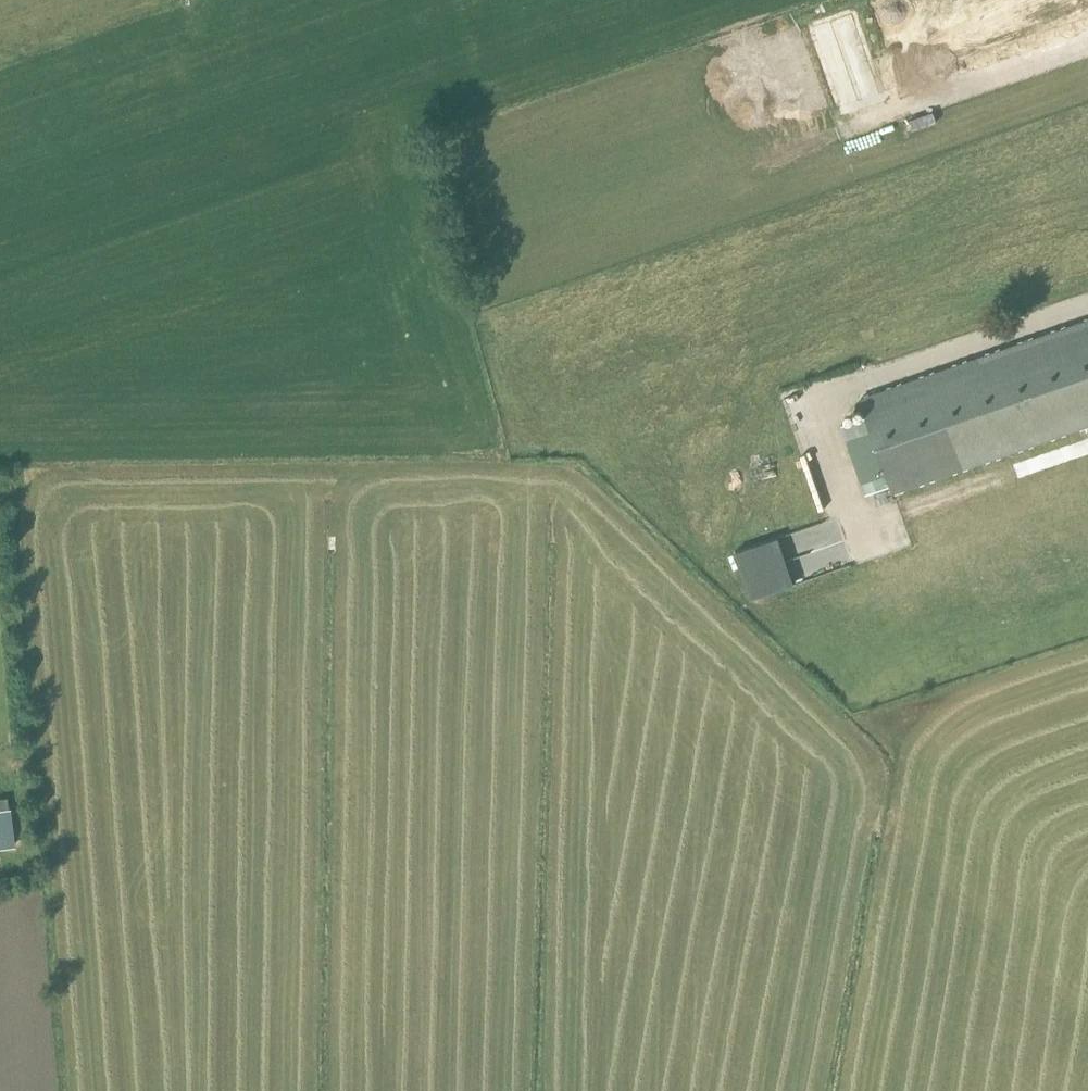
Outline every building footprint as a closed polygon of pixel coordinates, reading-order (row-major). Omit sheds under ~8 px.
[(892,75),(1020,38),(1009,0),(871,0),(892,75)] [(807,14),(812,43),(844,38),(852,82),(867,79),(858,30),(846,33),(842,8),(807,14)] [(836,37),(814,45),(830,94),(852,87),(836,37)] [(860,397),(893,492),(1087,425),(1087,319),(860,397)] [(880,508),(885,526),(899,522),(893,504),(880,508)] [(829,509),(731,533),(742,577),(781,567),(779,561),(793,557),(793,554),(779,558),(777,550),(796,546),(798,556),(838,546),(829,509)]
